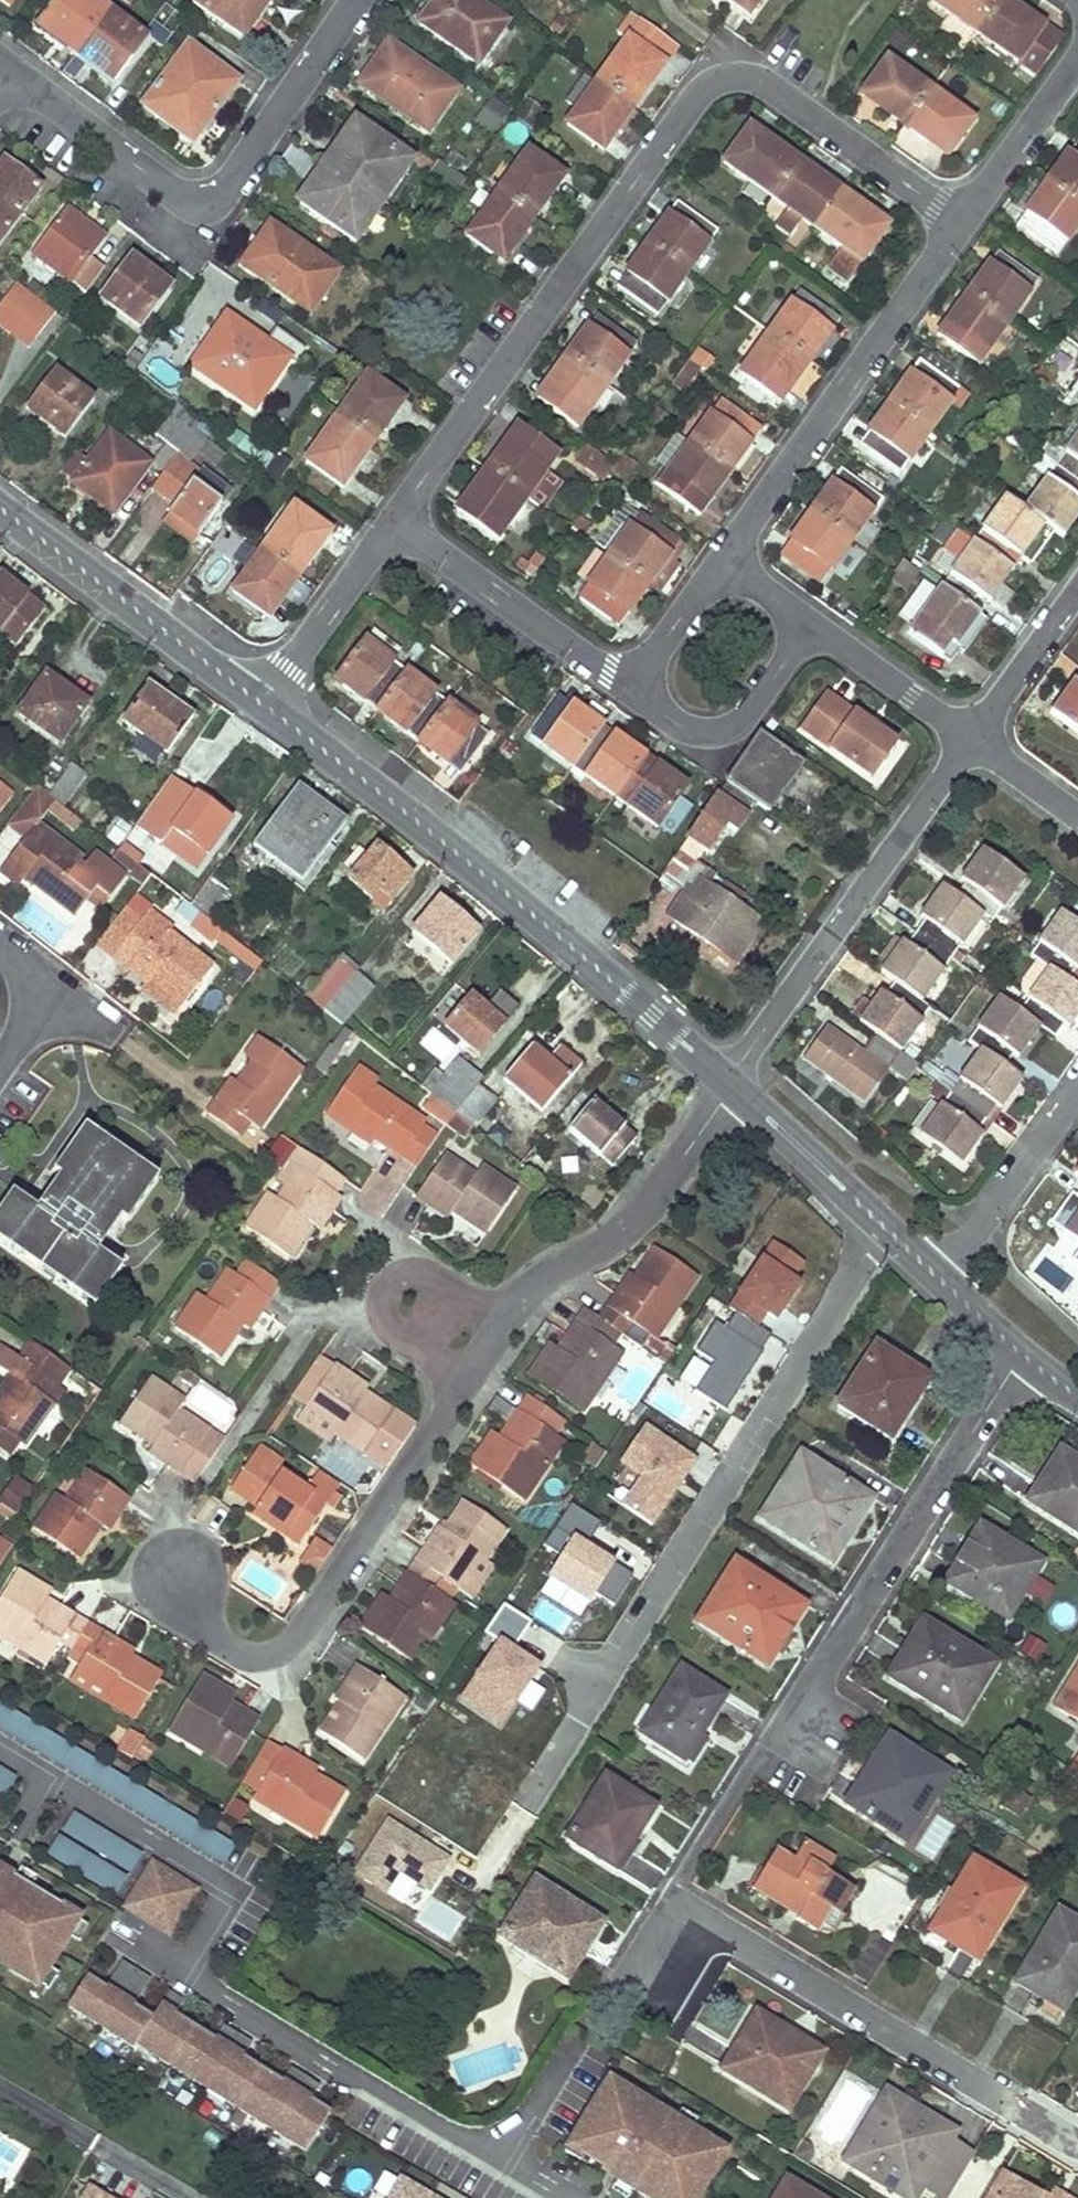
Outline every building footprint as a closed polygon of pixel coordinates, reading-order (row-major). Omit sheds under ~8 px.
[(9,8),(15,0),(0,0),(0,2),(9,8)] [(96,0),(53,0),(32,27),(71,58),(108,10),(96,0)] [(193,3),(242,37),(255,19),(248,14),(258,0),(195,0),(193,3)] [(470,0),(436,0),(420,25),(478,66),(505,25),(470,0)] [(749,14),(759,0),(730,0),(749,14)] [(930,2),(949,16),(940,28),(965,46),(975,33),(997,0),(932,0),(930,2)] [(1003,0),(997,0),(975,33),(1018,63),(1042,28),(1003,0)] [(149,38),(108,10),(71,58),(111,90),(149,38)] [(627,40),(596,81),(633,107),(678,45),(631,11),(616,33),(627,40)] [(455,90),(387,42),(359,84),(428,131),(455,90)] [(237,81),(188,43),(140,104),(191,142),(237,81)] [(929,90),(886,59),(859,96),(902,127),(929,90)] [(596,81),(566,124),(603,150),(633,107),(596,81)] [(972,121),(929,90),(902,127),(944,158),(972,121)] [(335,145),(325,161),(382,201),(410,160),(356,122),(339,148),(335,145)] [(767,196),(794,160),(749,125),(721,163),(767,196)] [(1075,142),(1047,182),(1077,205),(1077,144),(1075,142)] [(534,219),(565,177),(526,149),(496,192),(534,219)] [(468,178),(438,157),(427,173),(456,193),(468,178)] [(840,192),(794,160),(767,196),(786,210),(776,223),(791,234),(801,220),(813,229),(840,192)] [(355,243),(382,201),(325,161),(315,175),(317,178),(299,204),(355,243)] [(1,162),(0,164),(0,242),(38,189),(1,162)] [(1016,225),(1056,253),(1077,223),(1077,205),(1047,182),(1016,225)] [(503,262),(534,219),(496,192),(465,235),(503,262)] [(885,226),(840,192),(813,229),(841,250),(828,268),(847,281),(885,226)] [(687,272),(716,230),(675,202),(646,243),(687,272)] [(104,239),(64,209),(31,253),(84,293),(104,268),(91,259),(104,239)] [(244,269),(310,313),(337,272),(269,224),(257,241),(261,245),(244,269)] [(656,313),(687,272),(646,243),(617,285),(656,313)] [(1007,323),(1036,281),(997,253),(966,295),(1007,323)] [(169,288),(131,260),(100,300),(139,329),(169,288)] [(16,282),(0,304),(0,311),(35,337),(55,311),(16,282)] [(839,319),(799,289),(768,332),(809,361),(839,319)] [(966,295),(937,335),(978,363),(1007,323),(966,295)] [(265,341),(226,315),(189,368),(253,411),(288,360),(293,363),(304,348),(274,327),(265,341)] [(596,315),(567,355),(607,384),(636,342),(596,315)] [(768,332),(739,374),(779,403),(809,361),(768,332)] [(1077,382),(1077,347),(1061,345),(1055,382),(1077,386),(1077,382)] [(672,387),(686,396),(709,358),(695,349),(672,387)] [(134,351),(125,365),(134,371),(143,357),(134,351)] [(576,427),(607,384),(567,355),(536,399),(576,427)] [(929,431),(958,390),(918,362),(889,403),(929,431)] [(1031,385),(1050,391),(1055,375),(1036,369),(1031,385)] [(94,400),(54,370),(25,408),(66,438),(94,400)] [(372,444),(402,401),(366,376),(336,419),(372,444)] [(1069,408),(1077,415),(1077,396),(1069,408)] [(759,430),(718,400),(687,444),(728,474),(759,430)] [(899,473),(929,431),(889,403),(858,445),(899,473)] [(200,423),(176,406),(154,437),(177,454),(194,431),(200,423)] [(1039,454),(1055,465),(1077,482),(1077,415),(1055,447),(1048,442),(1039,454)] [(342,486),(372,444),(336,419),(306,462),(342,486)] [(525,497),(555,456),(516,427),(486,468),(525,497)] [(207,440),(194,431),(177,454),(151,489),(174,506),(169,513),(199,536),(222,504),(193,484),(200,475),(188,465),(207,440)] [(267,468),(274,455),(232,432),(225,446),(267,468)] [(88,461),(75,451),(61,469),(75,480),(72,484),(113,514),(150,464),(109,433),(88,461)] [(728,474),(687,444),(658,484),(698,514),(728,474)] [(1077,496),(1077,482),(1055,465),(1023,511),(1054,533),(1063,540),(1075,524),(1069,520),(1077,508),(1077,501),(1075,500),(1077,496)] [(497,539),(525,497),(486,468),(456,509),(497,539)] [(849,541),(879,499),(840,471),(809,513),(849,541)] [(1023,511),(1005,497),(973,542),(1011,570),(1020,558),(1030,566),(1054,533),(1023,511)] [(607,555),(636,514),(621,504),(593,545),(595,546),(607,555)] [(297,575),(328,531),(293,506),(261,549),(297,575)] [(199,536),(169,513),(162,522),(193,545),(199,536)] [(849,541),(809,513),(780,554),(820,583),(829,569),(841,578),(861,550),(849,541)] [(666,559),(677,543),(636,514),(607,555),(648,584),(666,559)] [(990,602),(1011,570),(973,542),(941,587),(969,607),(978,594),(990,602)] [(618,627),(648,584),(607,555),(595,546),(574,576),(586,585),(577,597),(618,627)] [(261,549),(232,590),(268,616),(297,575),(261,549)] [(659,592),(677,567),(666,559),(648,584),(659,592)] [(0,578),(0,629),(15,641),(40,608),(0,578)] [(969,607),(941,587),(908,634),(943,659),(964,629),(970,634),(983,616),(969,607)] [(370,627),(333,679),(375,711),(404,671),(391,661),(400,649),(370,627)] [(445,702),(404,671),(375,711),(415,741),(445,702)] [(1077,696),(1077,673),(1066,690),(1077,698),(1077,696)] [(85,704),(44,674),(17,713),(59,743),(85,704)] [(190,717),(145,684),(120,719),(165,751),(190,717)] [(1077,731),(1077,696),(1077,698),(1066,690),(1050,712),(1077,731)] [(894,744),(827,696),(803,730),(869,778),(894,744)] [(603,727),(559,697),(530,736),(573,769),(603,727)] [(488,734),(445,702),(415,741),(457,774),(488,734)] [(646,758),(603,727),(573,769),(616,800),(646,758)] [(803,765),(759,735),(725,783),(756,804),(770,813),(803,765)] [(687,788),(646,758),(616,800),(656,830),(687,788)] [(62,807),(86,774),(71,762),(46,794),(53,800),(62,807)] [(14,791),(0,779),(0,807),(14,791)] [(171,829),(194,796),(171,779),(149,814),(171,829)] [(725,783),(678,850),(698,864),(705,854),(708,855),(728,826),(737,832),(756,804),(725,783)] [(37,786),(6,824),(24,839),(0,870),(0,871),(19,885),(25,875),(75,915),(86,900),(95,888),(107,897),(124,877),(91,852),(85,860),(82,866),(77,863),(80,859),(35,825),(53,800),(46,794),(37,786)] [(344,824),(295,788),(253,844),(301,880),(344,824)] [(206,854),(228,819),(194,796),(171,829),(194,845),(183,862),(190,867),(202,851),(206,854)] [(137,865),(155,839),(134,825),(117,849),(137,865)] [(194,845),(171,829),(161,845),(183,862),(194,845)] [(411,875),(375,845),(347,880),(372,900),(378,892),(390,901),(411,875)] [(117,849),(111,857),(132,872),(137,865),(117,849)] [(965,884),(956,896),(984,916),(992,922),(1000,910),(1003,911),(1025,880),(981,849),(958,880),(965,884)] [(698,864),(678,850),(660,876),(688,896),(673,916),(735,960),(760,923),(709,887),(717,877),(698,864)] [(189,905),(209,877),(198,869),(177,896),(189,905)] [(226,890),(209,877),(189,905),(197,912),(205,917),(226,890)] [(963,946),(984,916),(956,896),(943,887),(921,916),(925,919),(916,932),(950,957),(960,944),(963,946)] [(107,897),(95,888),(86,900),(99,909),(107,897)] [(477,931),(439,899),(412,931),(437,953),(426,967),(437,975),(446,962),(449,965),(477,931)] [(171,927),(149,909),(140,920),(164,937),(168,932),(171,927)] [(205,917),(197,912),(189,924),(209,940),(212,936),(218,927),(205,917)] [(1030,956),(1048,968),(1065,980),(1074,967),(1077,970),(1077,923),(1063,912),(1030,956)] [(164,937),(140,920),(111,956),(144,982),(147,977),(180,1004),(210,964),(168,932),(164,937)] [(260,959),(218,927),(212,936),(253,968),(260,959)] [(941,968),(950,957),(916,932),(906,944),(903,942),(880,972),(894,982),(922,1002),(944,971),(941,968)] [(339,956),(305,996),(323,1010),(353,973),(355,970),(339,956)] [(1018,1012),(1038,1026),(1054,1038),(1064,1024),(1068,1026),(1077,1012),(1077,990),(1065,980),(1048,968),(1026,997),(1028,998),(1018,1012)] [(353,973),(323,1010),(340,1024),(371,988),(353,973)] [(144,982),(139,989),(171,1015),(180,1004),(147,977),(144,982)] [(921,1019),(930,1008),(922,1002),(894,982),(885,994),(882,991),(872,1003),(859,1020),(857,1022),(877,1036),(900,1052),(923,1021),(921,1019)] [(470,995),(445,1026),(477,1054),(504,1021),(504,1020),(514,1007),(481,984),(473,996),(470,995)] [(979,1029),(970,1042),(980,1049),(1002,1065),(1010,1055),(1016,1058),(1038,1026),(1018,1012),(997,996),(976,1027),(979,1029)] [(859,1020),(872,1003),(863,997),(850,1013),(859,1020)] [(865,1052),(828,1024),(802,1060),(863,1105),(889,1068),(907,1081),(918,1066),(900,1052),(877,1036),(865,1052)] [(230,1079),(206,1112),(237,1135),(246,1122),(255,1129),(299,1068),(257,1037),(243,1058),(251,1062),(236,1084),(230,1079)] [(324,1072),(339,1050),(329,1043),(313,1066),(324,1072)] [(531,1049),(505,1080),(541,1110),(580,1065),(559,1048),(546,1061),(531,1049)] [(960,1080),(951,1093),(986,1118),(995,1106),(999,1109),(1021,1079),(1002,1065),(980,1049),(958,1078),(960,1080)] [(433,1070),(419,1085),(429,1092),(453,1112),(476,1085),(481,1079),(458,1062),(444,1077),(433,1070)] [(377,1078),(356,1064),(324,1111),(372,1144),(376,1136),(403,1154),(421,1126),(395,1108),(398,1101),(372,1085),(377,1078)] [(979,1129),(986,1118),(951,1093),(935,1082),(928,1093),(941,1103),(918,1133),(962,1165),(985,1134),(979,1129)] [(476,1085),(453,1112),(471,1127),(495,1099),(476,1085)] [(453,1112),(429,1092),(422,1106),(446,1123),(453,1112)] [(636,1137),(593,1100),(568,1130),(612,1166),(636,1137)] [(425,1120),(398,1101),(395,1108),(421,1126),(425,1120)] [(425,1120),(421,1126),(403,1154),(417,1165),(441,1130),(425,1120)] [(0,1211),(0,1241),(93,1306),(119,1269),(95,1252),(101,1243),(119,1218),(126,1222),(155,1178),(84,1128),(53,1172),(58,1176),(35,1210),(11,1193),(0,1211)] [(554,1146),(541,1136),(518,1163),(532,1174),(539,1164),(554,1146)] [(319,1227),(347,1181),(297,1147),(287,1162),(295,1168),(306,1174),(296,1188),(287,1181),(275,1198),(266,1193),(244,1228),(289,1257),(311,1222),(319,1227)] [(457,1164),(443,1155),(436,1164),(451,1174),(457,1164)] [(287,1181),(295,1168),(287,1162),(266,1193),(275,1198),(287,1181)] [(451,1174),(436,1164),(415,1197),(449,1219),(453,1211),(487,1234),(516,1190),(481,1166),(475,1177),(457,1164),(451,1174)] [(554,1178),(539,1164),(532,1174),(544,1183),(547,1185),(554,1178)] [(296,1188),(306,1174),(295,1168),(287,1181),(296,1188)] [(1062,1233),(1077,1244),(1077,1210),(1062,1233)] [(772,1243),(738,1295),(775,1319),(798,1283),(791,1278),(800,1261),(772,1243)] [(627,1274),(597,1320),(607,1326),(622,1336),(630,1324),(649,1336),(670,1304),(674,1307),(696,1277),(653,1248),(633,1277),(627,1274)] [(237,1277),(227,1270),(217,1283),(228,1291),(237,1277)] [(196,1293),(172,1327),(218,1358),(241,1324),(248,1329),(269,1298),(237,1277),(228,1291),(217,1283),(207,1301),(196,1293)] [(653,1339),(674,1307),(670,1304),(649,1336),(653,1339)] [(597,1320),(586,1312),(577,1326),(599,1339),(607,1326),(597,1320)] [(769,1335),(734,1314),(724,1330),(712,1323),(696,1350),(712,1361),(695,1390),(726,1410),(761,1354),(756,1352),(769,1335)] [(537,1361),(526,1378),(581,1414),(604,1380),(594,1372),(612,1347),(599,1339),(577,1326),(559,1349),(546,1367),(537,1361)] [(546,1367),(559,1349),(550,1343),(537,1361),(546,1367)] [(927,1379),(873,1345),(836,1406),(890,1438),(927,1379)] [(604,1380),(623,1354),(612,1347),(594,1372),(604,1380)] [(0,1390),(0,1452),(6,1456),(16,1441),(22,1446),(52,1404),(45,1399),(56,1386),(52,1383),(29,1366),(1,1349),(0,1350),(0,1369),(10,1376),(0,1390)] [(62,1370),(38,1353),(29,1366),(52,1383),(62,1370)] [(335,1434),(386,1468),(414,1427),(364,1393),(368,1387),(334,1364),(304,1407),(338,1429),(335,1434)] [(197,1376),(186,1369),(179,1379),(190,1386),(197,1376)] [(181,1400),(149,1378),(119,1422),(152,1444),(147,1452),(195,1483),(224,1440),(210,1430),(202,1441),(185,1430),(192,1420),(175,1408),(181,1400)] [(478,1451),(467,1467),(522,1503),(545,1468),(535,1461),(552,1434),(563,1441),(572,1427),(527,1397),(499,1439),(487,1456),(478,1451)] [(338,1429),(304,1407),(301,1412),(335,1434),(338,1429)] [(210,1430),(192,1420),(185,1430),(202,1441),(210,1430)] [(646,1429),(620,1463),(644,1478),(624,1507),(649,1525),(694,1463),(646,1429)] [(487,1456),(499,1439),(490,1432),(478,1451),(487,1456)] [(545,1468),(563,1441),(552,1434),(535,1461),(545,1468)] [(1060,1450),(1028,1502),(1077,1533),(1077,1461),(1060,1450)] [(872,1499),(800,1453),(759,1519),(831,1564),(872,1499)] [(280,1473),(253,1455),(250,1461),(277,1479),(280,1473)] [(277,1479),(250,1461),(230,1488),(258,1507),(252,1513),(300,1545),(338,1488),(317,1474),(306,1490),(280,1473),(277,1479)] [(89,1491),(98,1476),(89,1470),(79,1484),(89,1491)] [(57,1494),(34,1529),(79,1559),(102,1526),(108,1531),(130,1498),(98,1476),(89,1491),(79,1484),(68,1501),(57,1494)] [(33,1490),(14,1477),(0,1498),(0,1518),(9,1524),(33,1490)] [(442,1596),(447,1600),(454,1587),(456,1588),(478,1556),(484,1561),(506,1530),(464,1501),(444,1531),(439,1527),(407,1573),(428,1586),(442,1596)] [(601,1524),(569,1505),(543,1545),(561,1557),(548,1578),(588,1603),(594,1595),(612,1606),(630,1577),(586,1547),(601,1524)] [(1042,1564),(979,1526),(944,1583),(1008,1621),(1042,1564)] [(325,1527),(306,1555),(321,1565),(340,1537),(325,1527)] [(0,1535),(0,1565),(14,1545),(0,1535)] [(306,1555),(301,1563),(315,1573),(321,1565),(306,1555)] [(463,1593),(484,1561),(478,1556),(456,1588),(463,1593)] [(806,1607),(735,1561),(697,1621),(767,1667),(806,1607)] [(0,1605),(0,1637),(21,1650),(28,1639),(53,1656),(61,1644),(77,1620),(32,1592),(38,1582),(21,1571),(0,1605)] [(428,1586),(407,1573),(389,1600),(378,1618),(369,1612),(358,1629),(412,1665),(434,1631),(424,1624),(442,1596),(428,1586)] [(1048,1606),(1053,1586),(1035,1582),(1031,1602),(1048,1606)] [(378,1618),(389,1600),(381,1594),(369,1612),(378,1618)] [(434,1631),(452,1604),(447,1600),(442,1596),(424,1624),(434,1631)] [(529,1623),(501,1605),(483,1634),(497,1643),(460,1696),(498,1724),(536,1669),(511,1651),(529,1623)] [(72,1650),(86,1626),(77,1620),(61,1644),(72,1650)] [(995,1664),(922,1621),(887,1678),(961,1721),(995,1664)] [(84,1658),(100,1634),(86,1626),(72,1650),(84,1658)] [(135,1656),(100,1634),(84,1658),(73,1677),(108,1698),(104,1704),(136,1722),(162,1679),(133,1660),(135,1656)] [(53,1656),(28,1639),(21,1650),(47,1667),(53,1656)] [(372,1727),(393,1692),(349,1666),(328,1701),(335,1705),(316,1735),(360,1761),(378,1730),(372,1727)] [(1053,1707),(1077,1721),(1077,1666),(1053,1707)] [(725,1697),(680,1669),(641,1733),(685,1760),(725,1697)] [(108,1698),(73,1677),(70,1682),(104,1704),(108,1698)] [(219,1690),(204,1680),(168,1734),(202,1756),(210,1746),(236,1764),(260,1728),(233,1710),(215,1698),(219,1690)] [(238,1703),(219,1690),(215,1698),(233,1710),(238,1703)] [(378,1730),(399,1695),(393,1692),(372,1727),(378,1730)] [(0,1703),(0,1729),(224,1866),(235,1847),(0,1703)] [(144,1741),(133,1735),(129,1741),(140,1747),(144,1741)] [(948,1777),(888,1739),(846,1806),(906,1843),(948,1777)] [(129,1741),(121,1755),(132,1761),(140,1747),(129,1741)] [(236,1764),(210,1746),(202,1756),(229,1774),(236,1764)] [(255,1799),(278,1754),(265,1747),(239,1791),(255,1799)] [(316,1773),(278,1754),(255,1799),(290,1819),(287,1824),(319,1841),(344,1795),(312,1779),(316,1773)] [(450,1765),(437,1757),(407,1801),(420,1810),(450,1765)] [(1069,1772),(1077,1779),(1077,1759),(1069,1772)] [(506,1783),(477,1765),(449,1811),(477,1829),(506,1783)] [(0,1768),(0,1794),(4,1796),(15,1778),(0,1768)] [(655,1809),(604,1776),(564,1838),(616,1871),(655,1809)] [(290,1819),(255,1799),(252,1805),(287,1824),(290,1819)] [(141,1855),(73,1813),(62,1831),(130,1873),(141,1855)] [(449,1860),(385,1821),(352,1872),(388,1894),(401,1879),(426,1892),(449,1860)] [(127,1878),(59,1836),(48,1854),(116,1896),(127,1878)] [(827,1878),(837,1861),(803,1841),(792,1861),(805,1868),(807,1865),(827,1878)] [(792,1861),(776,1850),(754,1888),(800,1917),(797,1921),(816,1934),(830,1909),(838,1914),(852,1893),(827,1878),(807,1865),(805,1868),(792,1861)] [(198,1890),(152,1861),(124,1907),(169,1936),(198,1890)] [(1020,1889),(973,1862),(930,1933),(977,1961),(1020,1889)] [(37,1994),(81,1923),(0,1872),(0,1971),(37,1994)] [(603,1924),(534,1880),(498,1938),(567,1981),(603,1924)] [(1059,1913),(1015,1985),(1064,2012),(1077,1988),(1077,1925),(1059,1913)] [(83,2023),(301,2159),(330,2113),(311,2101),(320,2086),(290,2068),(282,2082),(245,2059),(243,2059),(252,2044),(223,2025),(213,2040),(176,2016),(175,2015),(184,2001),(169,1991),(159,2006),(141,1995),(150,1979),(121,1961),(83,2023)] [(83,2023),(102,1992),(79,1978),(60,2009),(83,2023)] [(803,2041),(755,2011),(750,2022),(796,2051),(803,2041)] [(750,2022),(720,2071),(787,2114),(823,2053),(803,2041),(796,2051),(750,2022)] [(617,2096),(622,2086),(608,2078),(602,2087),(617,2096)] [(572,2138),(587,2147),(582,2154),(611,2171),(615,2164),(629,2172),(625,2179),(634,2185),(657,2197),(695,2197),(720,2157),(707,2149),(712,2140),(665,2112),(651,2103),(622,2086),(617,2096),(602,2087),(572,2138)] [(886,2092),(843,2165),(900,2197),(917,2197),(922,2190),(934,2197),(948,2197),(973,2157),(950,2143),(955,2134),(886,2092)] [(651,2103),(665,2112),(670,2102),(656,2094),(651,2103)] [(567,2148),(581,2156),(582,2154),(587,2147),(572,2138),(567,2148)] [(720,2157),(725,2148),(712,2140),(707,2149),(720,2157)] [(801,2142),(792,2158),(799,2162),(807,2167),(811,2159),(808,2147),(801,2142)] [(624,2181),(625,2179),(629,2172),(615,2164),(611,2171),(609,2173),(624,2181)] [(1003,2174),(988,2197),(1045,2197),(1003,2174)] [(387,2197),(426,2197),(397,2181),(387,2197)] [(627,2197),(633,2187),(624,2181),(618,2191),(627,2197)] [(771,2197),(809,2197),(781,2181),(771,2197)] [(82,2190),(77,2197),(97,2197),(82,2190)]
